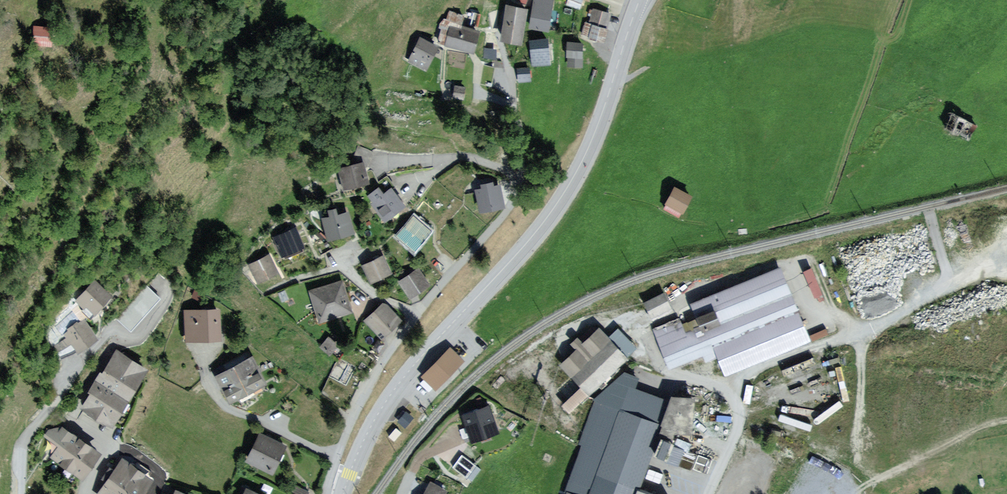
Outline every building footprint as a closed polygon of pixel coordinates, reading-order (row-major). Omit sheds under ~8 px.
[(530,28),(548,31),(553,0),(534,0),(530,28)] [(566,6),(580,11),(584,0),(569,0),(566,6)] [(525,12),(509,9),(504,38),(520,41),(525,12)] [(612,14),(593,9),(589,24),(608,29),(612,14)] [(48,25),(30,25),(29,49),(47,49),(48,25)] [(476,33),(451,25),(445,42),(471,51),(476,33)] [(434,46),(421,40),(411,60),(425,67),(434,46)] [(547,40),(529,42),(533,64),(550,61),(547,40)] [(585,42),(566,41),(565,59),(584,60),(585,42)] [(530,70),(517,71),(518,83),(531,82),(530,70)] [(465,86),(454,84),(452,98),(462,100),(465,86)] [(976,125),(951,113),(945,127),(969,139),(976,125)] [(359,167),(340,170),(343,189),(363,186),(359,167)] [(482,210),(503,205),(499,185),(494,186),(493,182),(482,185),(483,189),(478,190),(482,210)] [(692,195),(675,186),(663,206),(680,216),(692,195)] [(402,207),(391,192),(375,203),(385,218),(402,207)] [(346,212),(322,219),(328,239),(352,232),(346,212)] [(416,218),(402,233),(416,245),(429,230),(416,218)] [(294,233),(278,240),(284,254),(301,247),(294,233)] [(385,256),(360,266),(368,284),(392,273),(385,256)] [(269,257),(252,266),(259,280),(276,272),(269,257)] [(695,318),(655,334),(668,366),(717,347),(726,370),(809,337),(781,267),(689,303),(695,318)] [(419,269),(398,282),(408,300),(429,285),(419,269)] [(94,280),(72,301),(89,319),(111,297),(94,280)] [(341,283),(311,292),(319,320),(349,312),(341,283)] [(287,290),(278,294),(282,303),(288,301),(290,307),(298,304),(295,297),(291,299),(287,290)] [(664,293),(643,303),(652,320),(672,309),(664,293)] [(383,306),(367,319),(379,334),(395,320),(383,306)] [(216,311),(187,312),(188,337),(216,336),(216,311)] [(95,339),(81,321),(55,342),(64,363),(95,339)] [(628,360),(598,329),(557,368),(587,399),(628,360)] [(146,371),(116,351),(81,407),(111,426),(146,371)] [(461,361),(451,351),(425,378),(435,388),(461,361)] [(252,358),(220,374),(232,400),(264,384),(252,358)] [(595,397),(582,441),(586,443),(566,493),(654,493),(639,489),(647,467),(670,400),(633,385),(625,405),(595,397)] [(489,406),(463,416),(472,440),(498,430),(489,406)] [(103,454),(59,423),(48,438),(59,446),(49,459),(82,483),(103,454)] [(282,446),(260,436),(250,457),(271,467),(282,446)] [(476,466),(462,455),(453,468),(467,478),(476,466)] [(95,493),(146,493),(155,481),(121,457),(95,493)] [(433,483),(426,493),(446,493),(447,491),(433,483)]
